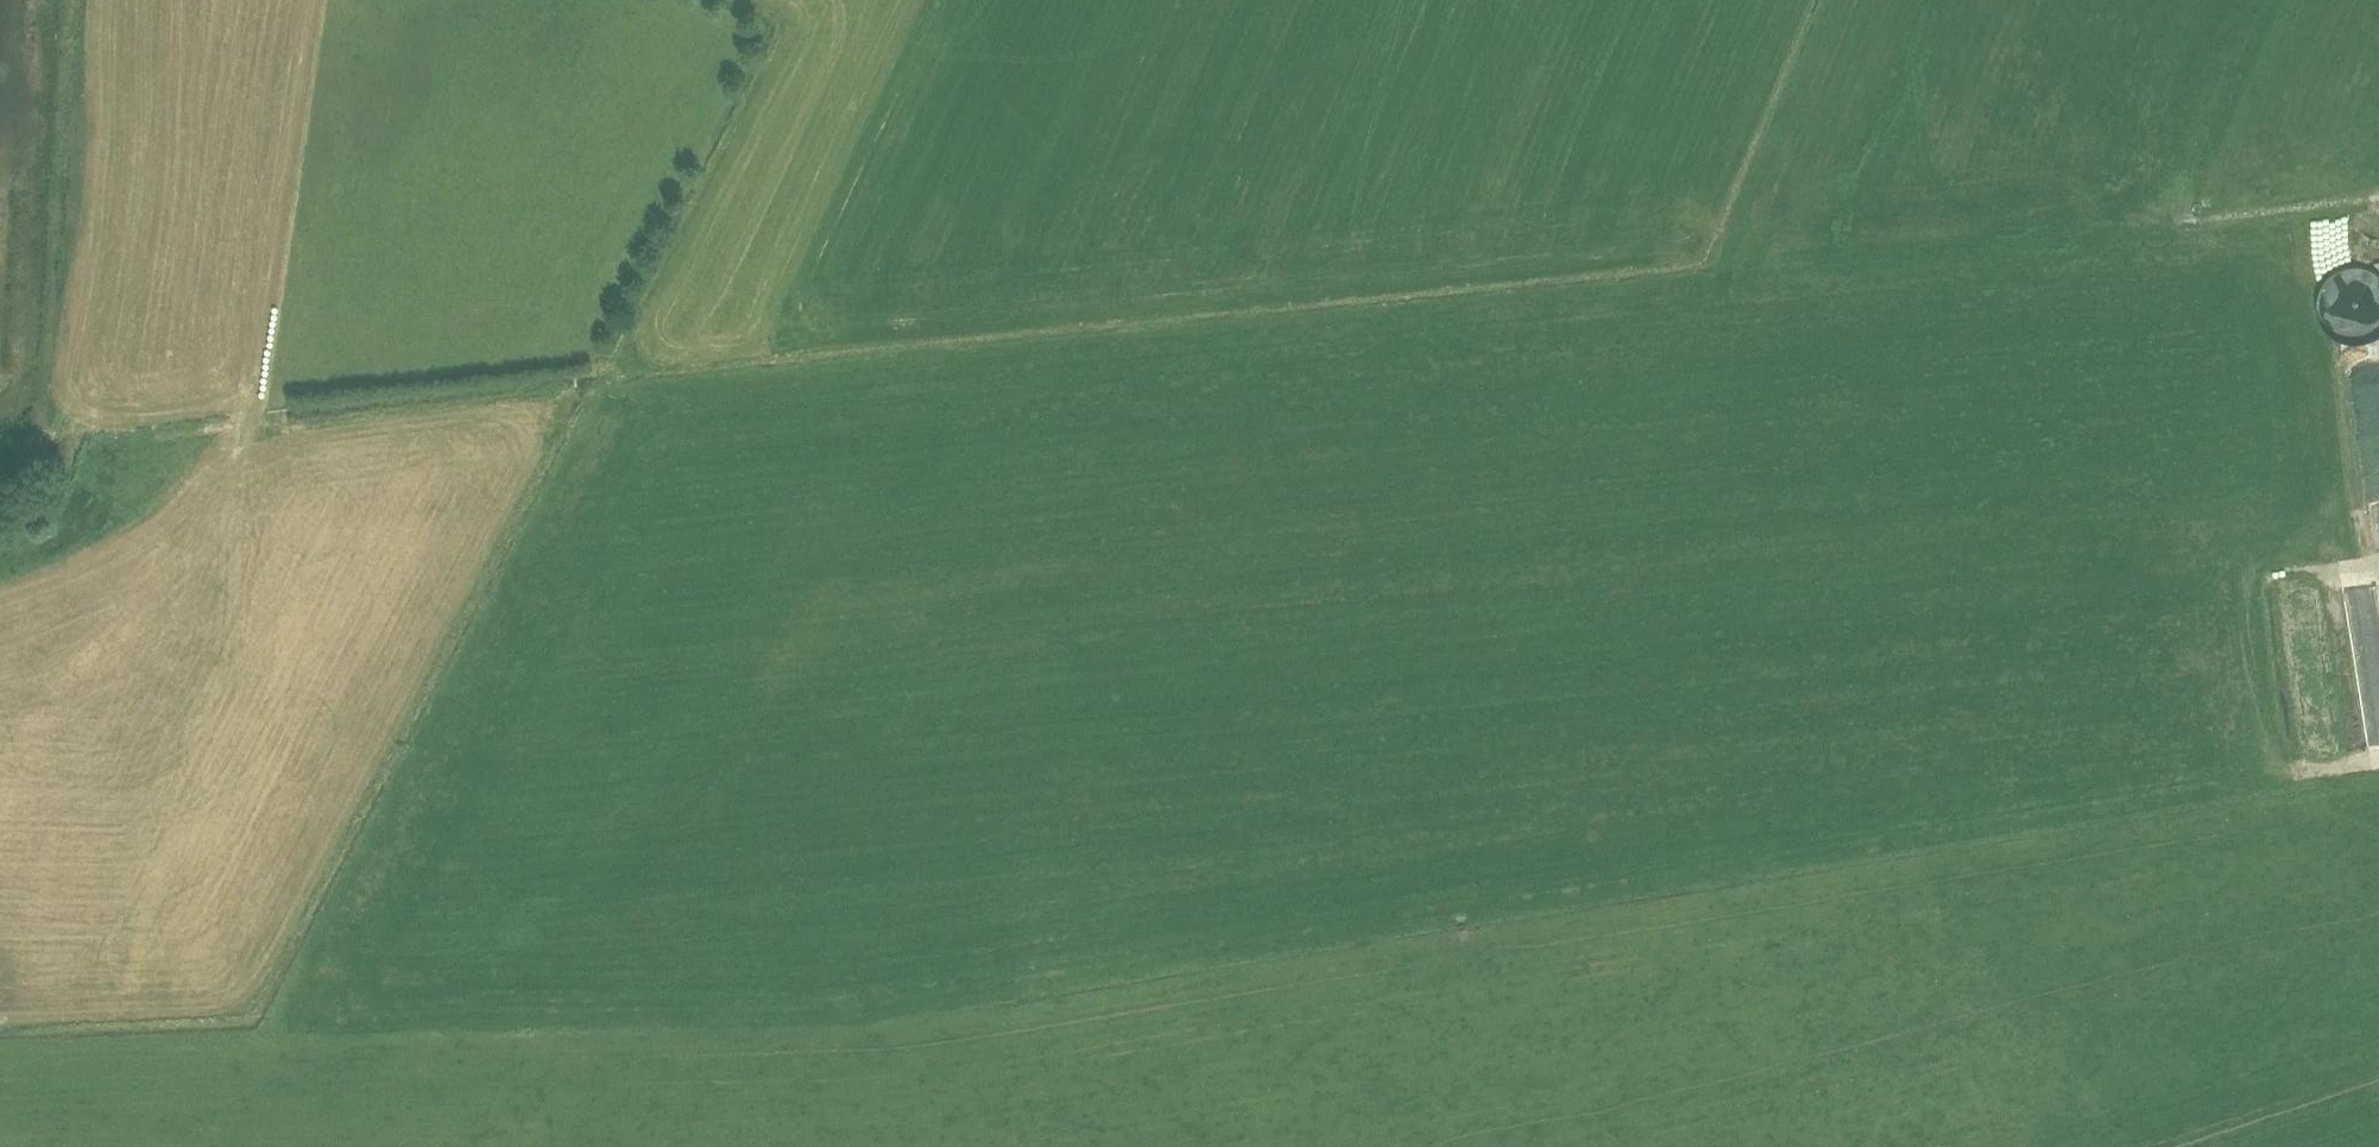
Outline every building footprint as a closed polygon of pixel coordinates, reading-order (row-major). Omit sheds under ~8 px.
[(2356,266),(2352,267),(2348,267),(2344,268),(2340,270),(2336,271),(2331,275),(2328,278),(2324,283),(2320,289),(2319,295),(2317,299),(2317,305),(2317,310),(2318,315),(2321,322),(2324,328),(2328,333),(2334,337),(2338,340),(2342,341),(2346,343),(2350,344),(2353,344),(2359,344),(2366,343),(2371,341),(2375,339),(2378,336),(2378,274),(2374,271),(2368,268),(2364,267),(2356,266)] [(2375,470),(2378,469),(2378,384),(2370,384),(2375,470)]
